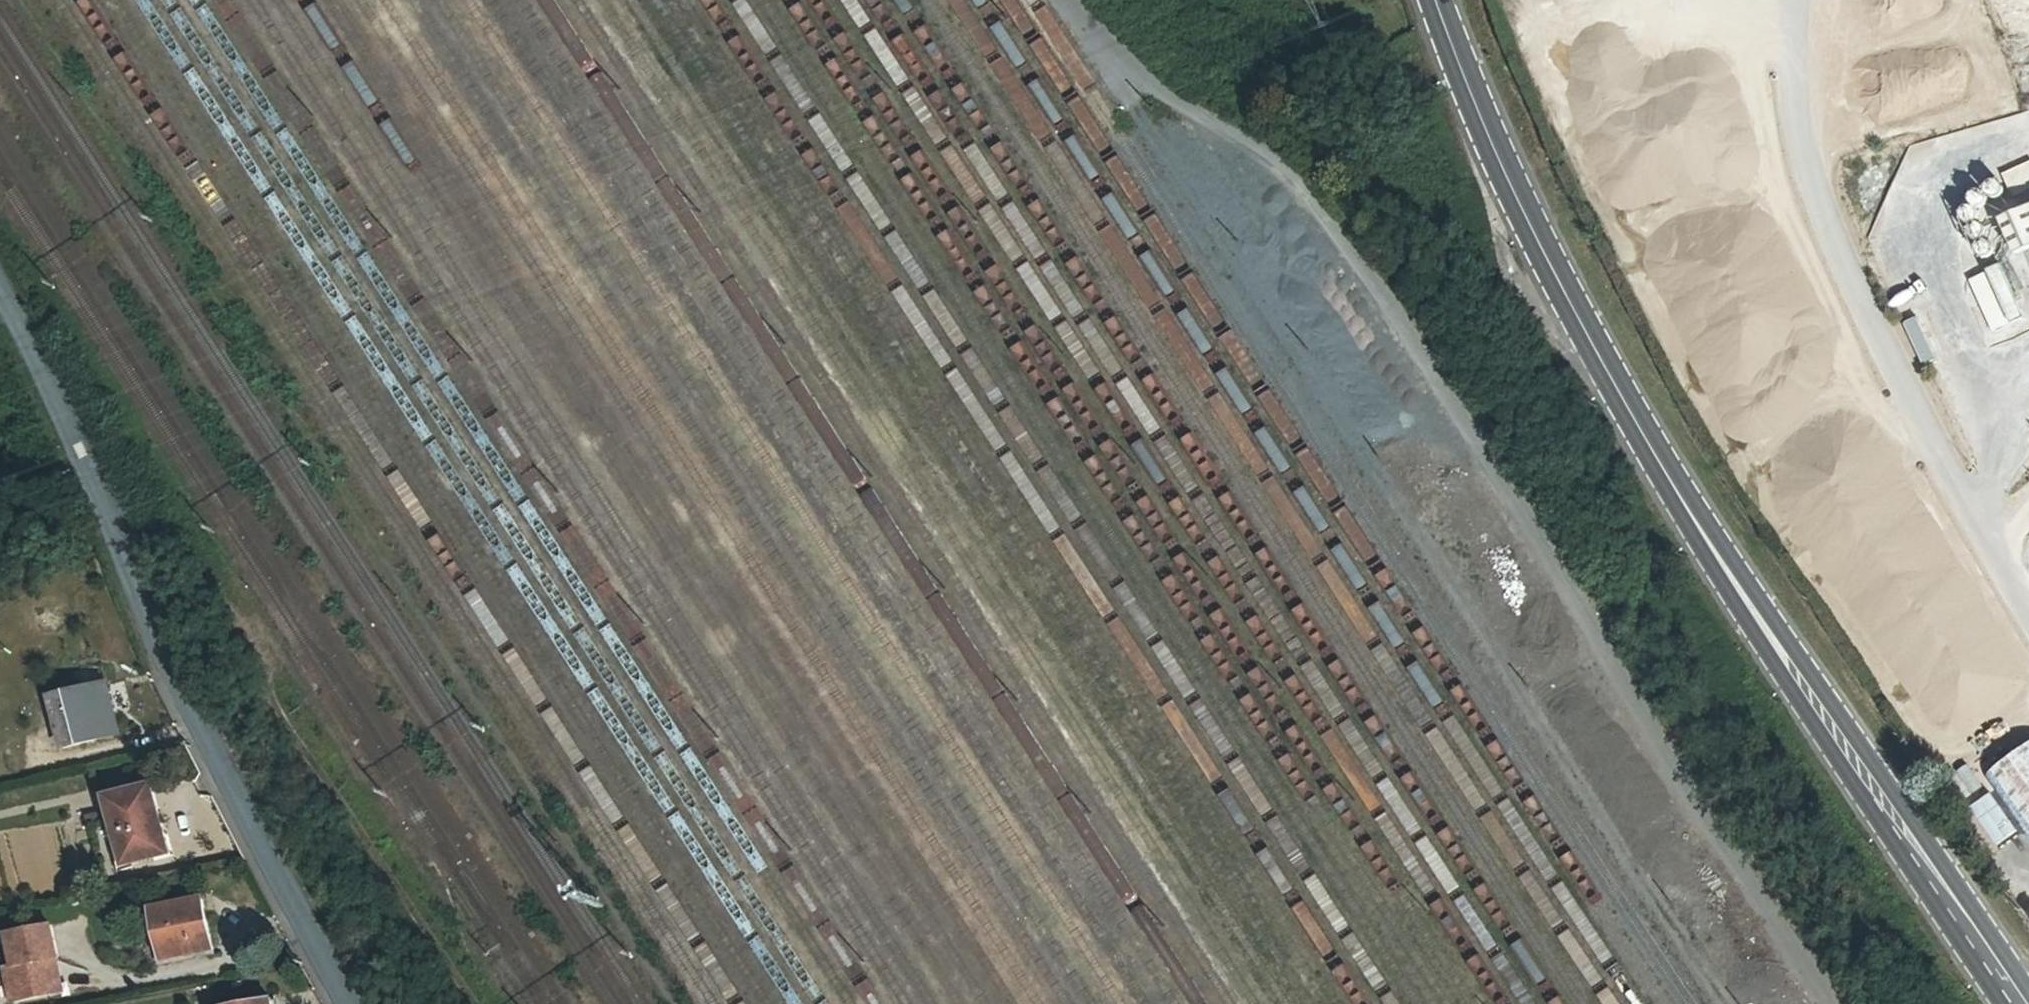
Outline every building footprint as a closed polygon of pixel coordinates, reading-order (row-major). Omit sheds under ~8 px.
[(2005,165),(2025,215),(2012,220),(2028,258),(2028,155),(2005,165)] [(1974,279),(1996,334),(2028,321),(2028,316),(2008,265),(1974,279)] [(119,687),(63,700),(74,750),(130,737),(119,687)] [(1986,779),(2028,840),(2028,749),(1986,779)] [(96,794),(143,780),(136,757),(89,771),(96,794)] [(1974,763),(1950,774),(1962,801),(1986,790),(1974,763)] [(1971,804),(1997,841),(2016,828),(1990,791),(1971,804)] [(116,801),(128,868),(174,861),(160,793),(116,801)] [(214,901),(165,911),(177,959),(226,949),(214,901)] [(64,924),(20,933),(26,965),(17,966),(24,1001),(66,993),(60,959),(70,958),(64,924)] [(70,958),(60,959),(66,993),(76,991),(70,958)]
